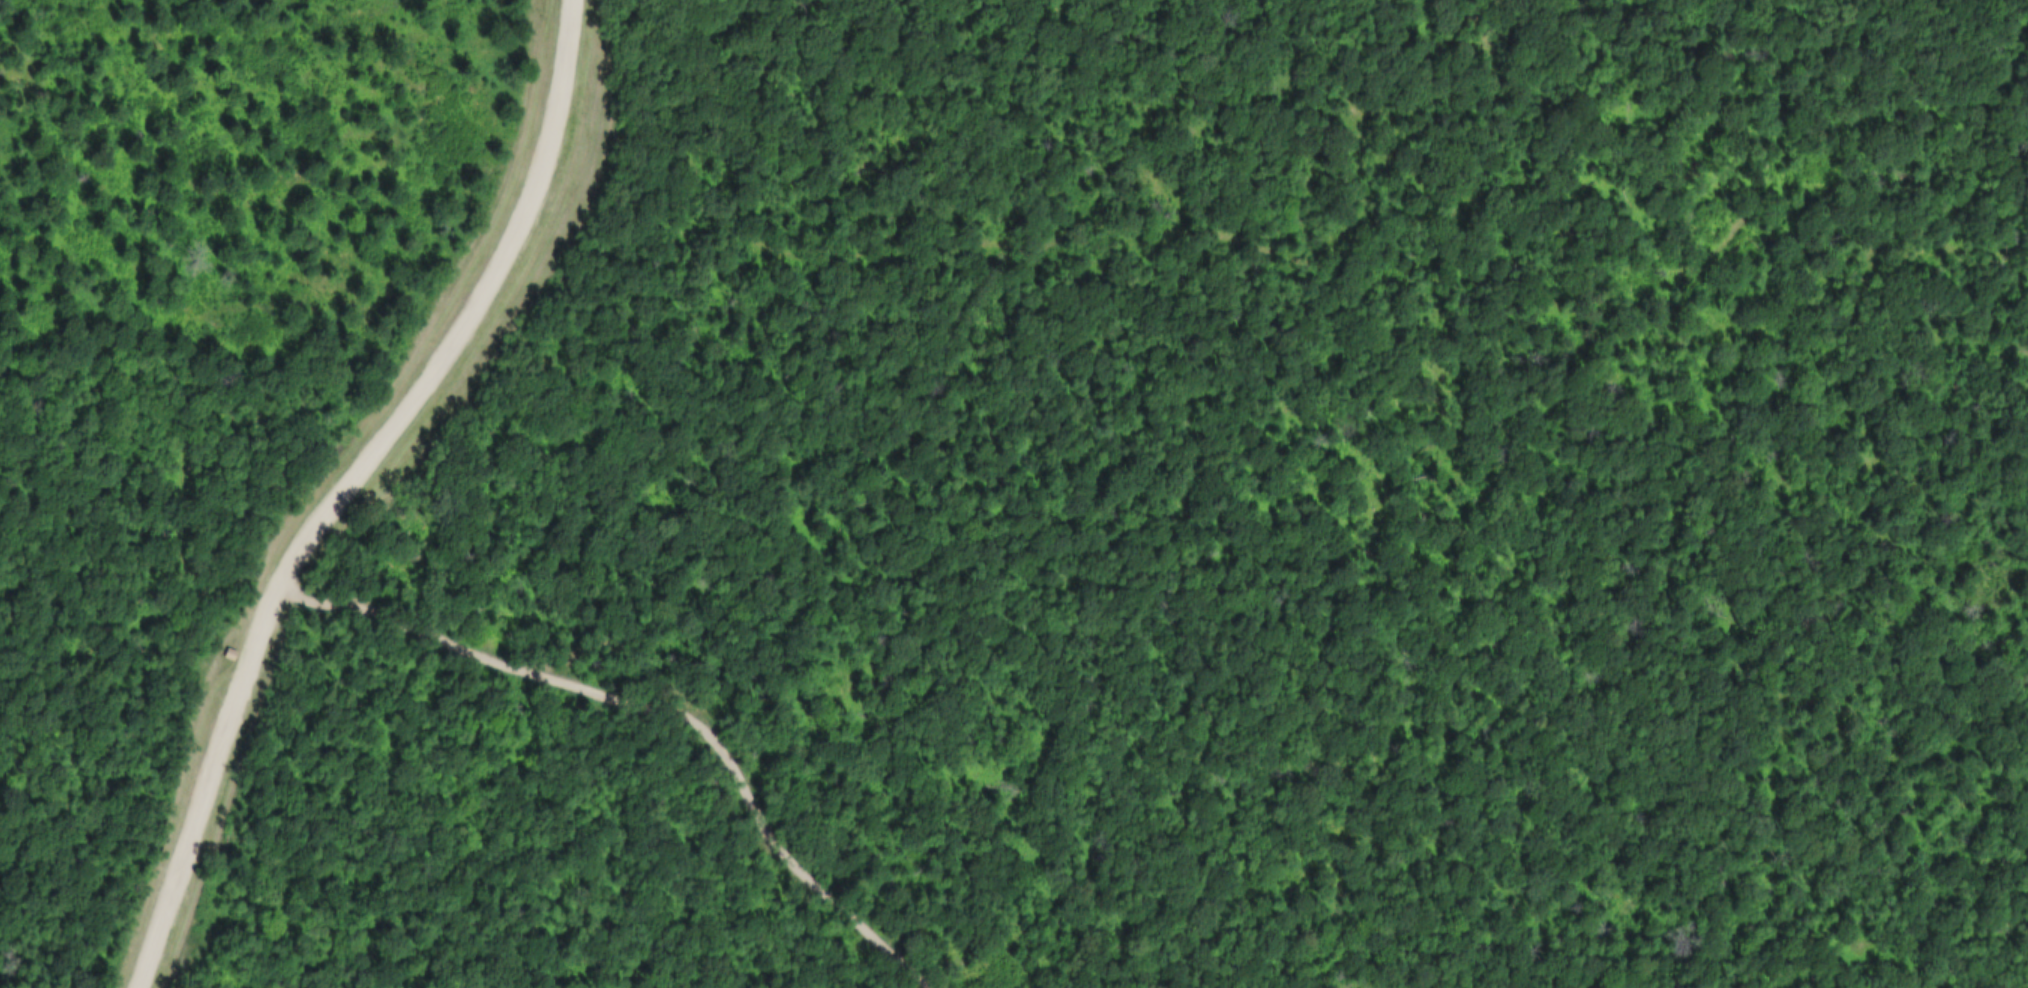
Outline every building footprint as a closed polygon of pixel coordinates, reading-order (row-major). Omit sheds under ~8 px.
[(222,648),(218,657),(229,662),(233,653),(222,648)]
